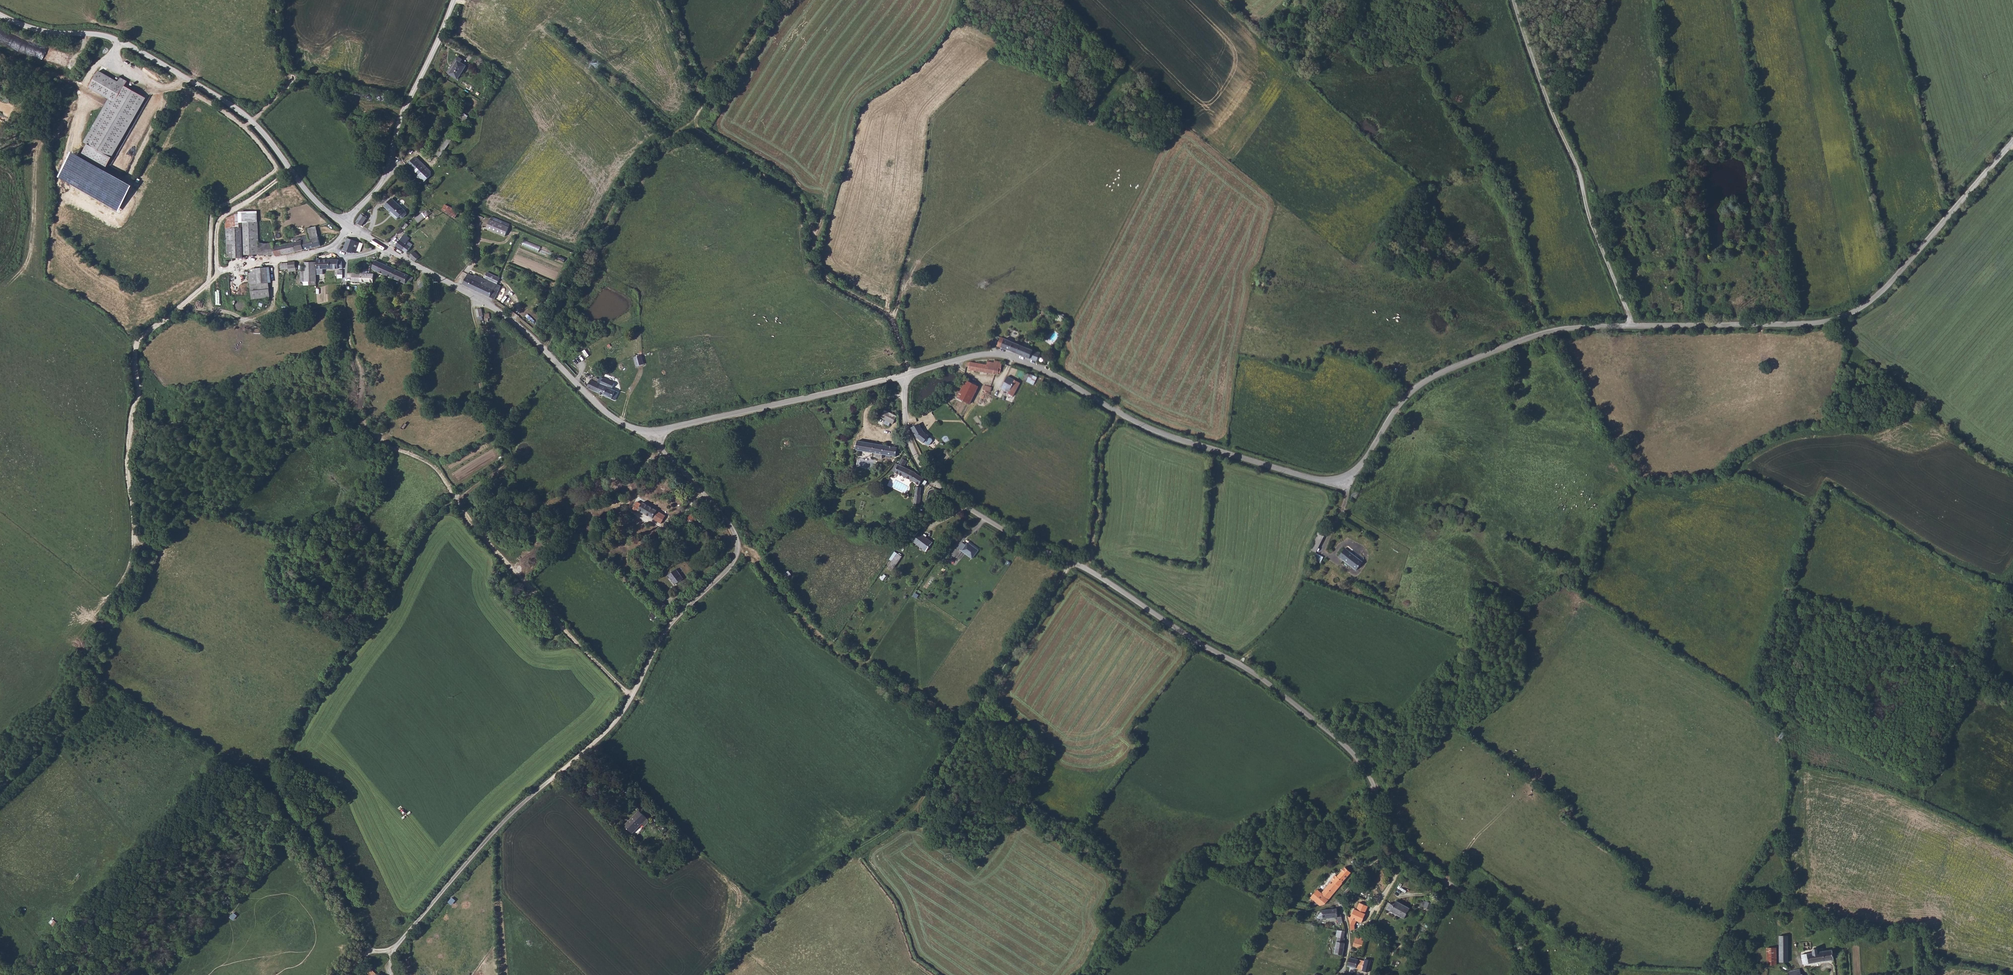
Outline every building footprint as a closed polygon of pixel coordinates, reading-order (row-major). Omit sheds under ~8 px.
[(457,55),(451,68),(458,72),(465,59),(460,56),(461,52),(456,50),(455,53),(457,55)] [(116,158),(149,96),(127,85),(129,80),(122,76),(120,81),(100,70),(91,87),(112,98),(88,143),(116,158)] [(384,111),(378,120),(386,125),(391,116),(384,111)] [(445,131),(433,147),(436,150),(448,133),(445,131)] [(440,157),(452,140),(448,137),(436,154),(440,157)] [(412,168),(416,173),(425,164),(414,150),(407,157),(415,166),(412,168)] [(390,194),(382,202),(391,210),(390,211),(394,215),(398,212),(399,213),(401,214),(404,210),(404,209),(403,207),(390,194)] [(442,211),(460,219),(463,213),(445,204),(442,211)] [(414,218),(416,220),(425,211),(421,207),(417,211),(418,213),(414,218)] [(366,214),(360,210),(354,218),(360,222),(366,214)] [(507,223),(489,214),(485,223),(503,231),(507,223)] [(252,240),(257,240),(256,218),(240,218),(242,251),(253,250),(252,240)] [(305,222),(307,229),(309,234),(313,233),(316,243),(322,241),(315,220),(305,222)] [(273,237),(268,238),(268,252),(275,252),(311,244),(309,234),(307,229),(301,232),(294,234),(295,238),(284,240),(283,237),(276,239),(273,240),(273,237)] [(407,233),(397,244),(403,248),(407,244),(412,237),(408,234),(407,233)] [(268,252),(268,238),(257,240),(258,250),(253,250),(254,253),(268,252)] [(344,251),(349,253),(352,252),(355,240),(347,238),(344,251)] [(352,252),(358,251),(361,241),(355,240),(352,252)] [(524,240),(523,246),(539,251),(541,245),(524,240)] [(413,250),(408,256),(414,260),(416,259),(418,256),(413,250)] [(316,263),(317,275),(322,275),(322,270),(339,269),(342,269),(341,261),(337,261),(337,259),(315,261),(316,263)] [(383,272),(387,264),(377,259),(372,267),(383,272)] [(287,262),(289,272),(296,271),(295,261),(287,262)] [(314,263),(303,263),(303,272),(299,273),(299,283),(303,283),(304,286),(314,285),(314,263)] [(396,269),(387,264),(383,272),(392,276),(396,269)] [(269,267),(248,270),(252,299),(269,296),(267,283),(271,283),(269,267)] [(415,278),(396,269),(392,276),(405,283),(408,279),(411,280),(415,278)] [(467,275),(463,282),(479,290),(485,278),(474,273),(469,271),(467,275)] [(485,278),(479,290),(495,298),(500,285),(496,284),(499,277),(487,272),(487,274),(485,278)] [(995,332),(992,340),(1011,348),(1015,340),(995,332)] [(1011,348),(1019,351),(1025,353),(1028,345),(1025,344),(1015,340),(1011,348)] [(1025,353),(1032,356),(1035,348),(1031,346),(1028,345),(1025,353)] [(636,366),(645,363),(642,354),(633,357),(636,366)] [(987,365),(970,362),(967,362),(966,366),(969,366),(969,370),(994,374),(994,373),(998,374),(999,368),(1001,368),(1002,362),(994,360),(994,363),(987,361),(987,365)] [(1022,367),(1018,375),(1024,378),(1028,370),(1026,368),(1022,367)] [(1026,367),(1026,368),(1028,370),(1024,378),(1028,380),(1033,371),(1026,367)] [(598,380),(607,384),(609,380),(600,375),(598,380)] [(1020,383),(1008,376),(1002,388),(1009,392),(1008,394),(1013,396),(1020,383)] [(589,387),(602,393),(607,384),(598,380),(591,377),(587,385),(589,387)] [(607,384),(617,390),(620,385),(615,382),(609,380),(607,384)] [(979,386),(966,380),(957,398),(970,404),(979,386)] [(602,393),(612,398),(617,390),(607,384),(602,393)] [(897,416),(884,410),(881,417),(886,420),(885,423),(889,426),(890,422),(893,424),(897,416)] [(924,432),(919,424),(911,428),(917,438),(923,443),(929,436),(924,432)] [(893,443),(855,436),(853,444),(870,448),(879,449),(892,451),(893,443)] [(901,454),(896,453),(890,469),(908,477),(911,468),(898,463),(901,454)] [(912,467),(911,468),(908,477),(915,481),(916,479),(919,480),(920,476),(918,478),(912,471),(914,469),(912,467)] [(922,487),(916,486),(913,506),(919,507),(921,495),(920,495),(922,487)] [(664,509),(639,495),(638,497),(634,495),(629,504),(635,507),(637,504),(659,517),(664,509)] [(691,506),(686,510),(691,516),(697,511),(697,510),(695,510),(696,508),(695,505),(693,505),(691,506)] [(923,535),(918,532),(912,540),(926,551),(933,542),(926,537),(927,535),(924,534),(923,535)] [(1318,533),(1310,550),(1317,553),(1325,536),(1318,533)] [(966,545),(962,542),(958,548),(972,558),(978,550),(968,543),(966,545)] [(881,561),(884,564),(897,548),(891,545),(881,561)] [(897,548),(884,564),(887,565),(898,549),(897,548)] [(1345,549),(1339,557),(1356,571),(1363,562),(1345,549)] [(676,569),(669,574),(675,583),(683,578),(676,569)] [(659,598),(656,601),(665,609),(668,606),(659,598)] [(654,610),(650,616),(655,620),(659,613),(654,610)] [(639,809),(623,824),(630,831),(641,821),(644,824),(650,819),(639,809)] [(1351,872),(1345,867),(1337,876),(1336,875),(1331,879),(1332,880),(1321,893),(1317,889),(1310,897),(1319,904),(1324,904),(1342,884),(1342,882),(1351,872)] [(1386,909),(1404,919),(1410,909),(1397,901),(1394,906),(1389,904),(1386,909)] [(1360,902),(1357,909),(1366,913),(1368,906),(1360,902)] [(1320,911),(1320,914),(1318,914),(1319,919),(1338,917),(1337,909),(1321,910),(1321,912),(1320,911)] [(1350,924),(1350,930),(1354,929),(1355,925),(1357,921),(1361,923),(1366,913),(1357,909),(1355,909),(1351,917),(1348,917),(1349,921),(1350,924)] [(1334,953),(1342,955),(1345,944),(1344,943),(1345,937),(1344,937),(1345,931),(1339,930),(1336,943),(1334,953)] [(1361,948),(1364,937),(1356,935),(1353,946),(1361,948)] [(1779,936),(1779,962),(1788,962),(1788,936),(1779,936)] [(1768,964),(1776,964),(1776,948),(1768,948),(1768,964)] [(1803,954),(1804,964),(1833,959),(1833,957),(1835,957),(1836,956),(1835,952),(1833,952),(1832,950),(1820,951),(1818,948),(1817,948),(1815,948),(1813,949),(1811,951),(1811,953),(1803,954)] [(1347,965),(1362,969),(1364,963),(1364,961),(1357,959),(1350,957),(1349,957),(1347,965)] [(397,965),(396,966),(402,973),(404,971),(407,974),(414,974),(401,960),(397,965)] [(367,973),(370,974),(389,974),(376,963),(367,973)]
